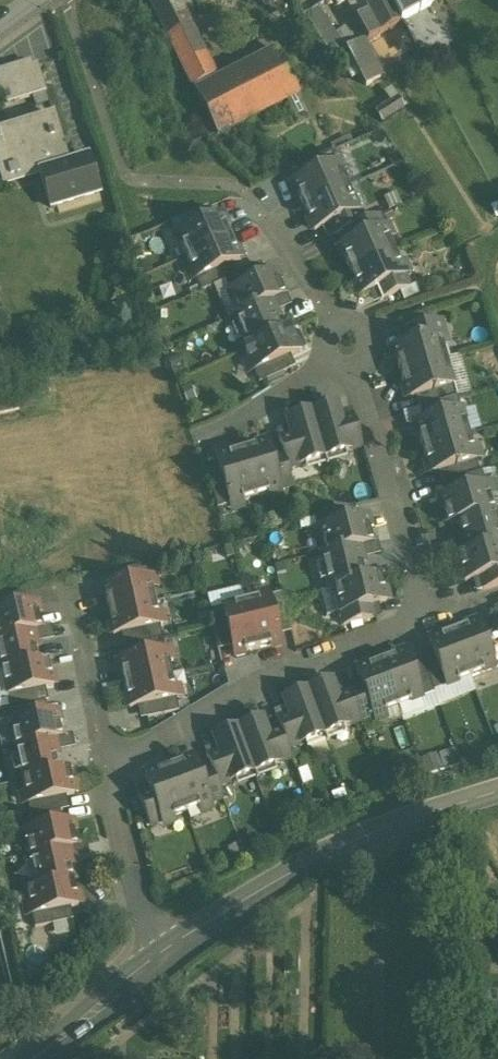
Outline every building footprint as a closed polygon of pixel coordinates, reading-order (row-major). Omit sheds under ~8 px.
[(176,0),(150,0),(196,89),(216,78),(176,0)] [(293,0),(278,0),(274,3),(266,2),(285,27),(304,14),(293,0)] [(357,15),(368,9),(363,0),(349,0),(357,15)] [(389,0),(363,0),(368,9),(357,15),(368,36),(400,20),(389,0)] [(401,20),(433,2),(432,0),(391,0),(401,20)] [(347,46),(336,38),(315,6),(305,12),(326,43),(325,43),(333,56),(347,47),(347,46)] [(374,64),(361,38),(347,46),(347,47),(360,71),(374,64)] [(216,78),(196,89),(218,132),(298,91),(276,47),(216,78)] [(0,74),(0,99),(2,104),(46,90),(38,62),(0,74)] [(54,113),(35,119),(37,124),(16,131),(21,147),(4,152),(6,158),(5,158),(9,170),(8,170),(10,179),(19,176),(19,173),(38,167),(51,208),(100,193),(88,156),(69,162),(54,113)] [(331,151),(301,164),(306,176),(336,163),(331,151)] [(306,176),(293,182),(303,206),(347,187),(336,163),(306,176)] [(347,187),(303,206),(314,230),(328,224),(358,210),(347,187)] [(201,209),(171,222),(177,234),(206,221),(201,209)] [(358,210),(328,224),(333,236),(348,230),(348,229),(363,222),(358,210)] [(206,221),(177,234),(186,256),(230,236),(220,215),(206,221)] [(363,222),(348,229),(348,230),(353,241),(383,228),(377,216),(363,222)] [(353,241),(339,247),(350,271),(393,252),(383,228),(353,241)] [(230,236),(186,256),(196,278),(226,265),(240,258),(230,236)] [(393,252),(350,271),(361,295),(375,289),(404,276),(393,252)] [(226,265),(196,278),(202,290),(225,280),(231,276),(226,265)] [(255,266),(231,276),(225,280),(230,291),(260,278),(255,266)] [(260,278),(230,291),(240,313),(268,301),(268,302),(284,294),(274,272),(260,278)] [(404,276),(375,289),(380,301),(410,288),(404,276)] [(268,301),(240,313),(234,315),(248,347),(248,348),(282,333),(282,332),(268,302),(268,301)] [(441,321),(403,332),(407,345),(438,335),(439,337),(445,335),(441,321)] [(282,333),(248,348),(248,347),(244,349),(254,371),(284,358),(298,352),(288,330),(282,332),(282,333)] [(407,345),(393,349),(400,374),(446,360),(439,337),(438,335),(407,345)] [(284,358),(254,371),(259,383),(289,370),(284,358)] [(446,360),(400,374),(407,399),(422,395),(453,386),(446,360)] [(453,386),(422,395),(426,407),(457,398),(453,386)] [(0,392),(0,416),(19,412),(14,389),(0,392)] [(457,398),(426,407),(430,420),(461,411),(457,398)] [(336,404),(311,412),(325,458),(350,450),(341,419),(336,404)] [(419,409),(403,414),(403,415),(406,426),(407,427),(415,424),(423,422),(419,409)] [(423,422),(415,424),(423,449),(468,436),(461,411),(430,420),(423,422)] [(311,412),(286,419),(290,434),(300,465),(325,458),(311,412)] [(363,447),(353,415),(341,419),(350,450),(363,447)] [(300,465),(290,434),(278,438),(283,455),(287,469),(288,469),(300,465)] [(468,436),(423,449),(430,474),(445,470),(476,461),(468,436)] [(266,444),(241,451),(255,497),(280,490),(270,459),(266,444)] [(241,451),(216,459),(220,474),(230,505),(255,497),(241,451)] [(283,455),(270,459),(280,490),(293,486),(288,469),(287,469),(283,455)] [(476,461),(445,470),(448,483),(450,482),(479,473),(476,461)] [(479,473),(450,482),(454,494),(485,485),(481,472),(479,473)] [(230,505),(220,474),(208,477),(217,509),(230,505)] [(454,494),(440,499),(447,525),(458,521),(457,521),(493,510),(485,485),(454,494)] [(348,509),(316,517),(319,529),(350,522),(348,509)] [(457,521),(458,521),(467,554),(497,545),(497,527),(493,510),(457,521)] [(350,522),(319,529),(325,554),(325,555),(356,547),(356,548),(372,544),(365,518),(350,522)] [(467,554),(457,557),(465,582),(479,578),(497,572),(497,545),(467,554)] [(356,547),(325,555),(325,554),(320,555),(329,591),(334,589),(365,581),(364,580),(356,548),(356,547)] [(146,567),(114,574),(117,587),(149,580),(146,567)] [(479,578),(483,591),(497,586),(497,572),(479,578)] [(365,581),(334,589),(340,614),(372,606),(387,603),(380,577),(364,580),(365,581)] [(117,587),(102,590),(107,614),(154,603),(149,580),(117,587)] [(281,595),(269,598),(277,630),(289,626),(281,595)] [(269,598),(245,604),(257,650),(280,644),(277,630),(269,598)] [(20,611),(17,599),(0,603),(0,616),(20,611)] [(154,603),(107,614),(113,637),(128,634),(160,626),(154,603)] [(245,604),(222,609),(230,641),(234,656),(257,650),(245,604)] [(372,606),(340,614),(343,627),(375,619),(372,606)] [(0,616),(0,641),(29,634),(40,631),(35,608),(20,611),(0,616)] [(222,609),(209,613),(217,644),(230,641),(222,609)] [(477,623),(453,633),(470,677),(495,668),(483,637),(477,623)] [(160,626),(128,634),(131,646),(162,639),(160,626)] [(453,633),(429,642),(434,656),(446,687),(470,677),(453,633)] [(483,637),(495,668),(497,667),(497,640),(496,634),(495,633),(483,637)] [(0,641),(0,672),(1,676),(37,668),(37,667),(29,634),(0,641)] [(162,639),(131,646),(133,659),(165,652),(162,639)] [(133,659),(119,663),(124,686),(171,675),(165,652),(133,659)] [(405,653),(380,662),(397,707),(422,698),(410,667),(405,653)] [(434,656),(421,661),(422,663),(422,662),(434,691),(446,687),(434,656)] [(380,662),(356,671),(361,686),(373,716),(397,707),(380,662)] [(422,663),(410,667),(422,698),(434,693),(434,691),(422,662),(422,663)] [(37,668),(1,676),(6,700),(38,692),(53,689),(48,665),(37,667),(37,668)] [(171,675),(124,686),(129,709),(144,706),(176,699),(171,675)] [(331,681),(307,690),(324,735),(349,726),(337,695),(331,681)] [(361,686),(349,690),(361,721),(373,716),(361,686)] [(307,690),(283,699),(288,714),(300,744),(324,735),(307,690)] [(361,721),(349,690),(337,695),(349,726),(361,721)] [(38,692),(6,700),(9,712),(38,706),(41,705),(38,692)] [(176,699),(144,706),(147,719),(179,712),(176,699)] [(38,706),(9,712),(6,713),(9,726),(41,718),(38,706)] [(288,714),(275,719),(279,728),(280,728),(287,749),(288,749),(300,744),(288,714)] [(41,718),(9,726),(14,749),(50,741),(51,742),(61,739),(56,715),(41,718)] [(262,718),(237,728),(254,773),(279,763),(267,733),(262,718)] [(237,728),(213,737),(218,751),(230,782),(254,773),(237,728)] [(279,728),(267,733),(279,763),(291,758),(288,749),(287,749),(280,728),(279,728)] [(50,741),(14,749),(22,783),(58,775),(58,774),(51,742),(50,741)] [(218,751),(206,756),(210,768),(211,768),(218,787),(218,786),(230,782),(218,751)] [(193,759),(169,768),(186,813),(210,803),(199,773),(193,759)] [(169,768),(144,777),(150,792),(161,822),(186,813),(169,768)] [(210,768),(199,773),(210,803),(223,799),(218,786),(218,787),(211,768),(210,768)] [(58,775),(22,783),(27,807),(59,799),(74,796),(69,772),(58,774),(58,775)] [(161,822),(150,792),(137,796),(149,827),(161,822)] [(59,799),(27,807),(30,819),(53,814),(53,815),(62,813),(59,799)] [(53,814),(30,819),(21,821),(24,834),(56,827),(53,815),(53,814)] [(56,827),(24,834),(29,858),(65,850),(76,848),(70,824),(56,827)] [(65,850),(29,858),(36,891),(37,892),(73,884),(65,850)] [(73,884),(37,892),(36,891),(26,894),(31,918),(63,910),(78,907),(73,884)] [(63,910),(31,918),(34,930),(66,923),(63,910)]
